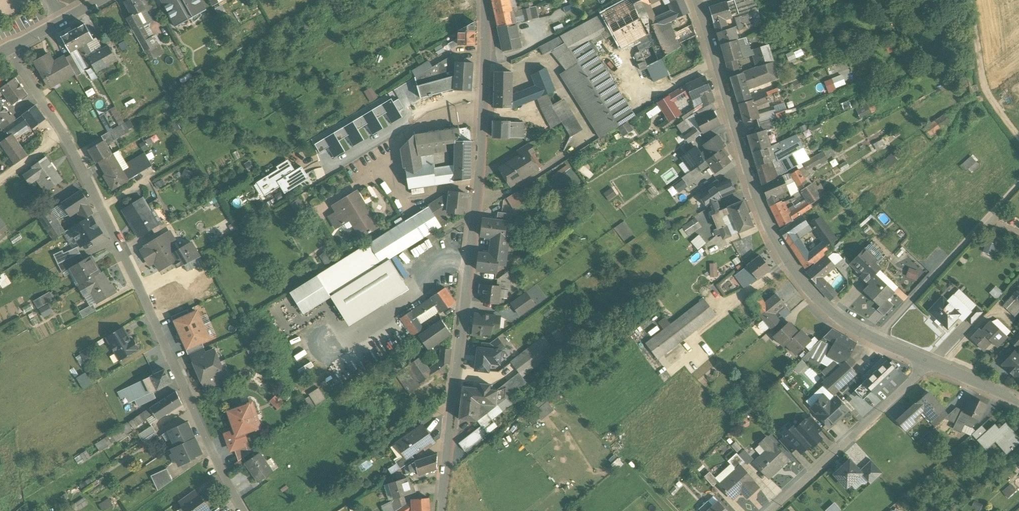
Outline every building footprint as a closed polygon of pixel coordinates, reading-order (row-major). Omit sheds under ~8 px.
[(124,2),(131,15),(132,16),(135,14),(145,9),(140,0),(128,0),(124,2)] [(176,27),(207,10),(201,0),(160,0),(176,27)] [(496,15),(511,12),(510,8),(509,0),(492,0),(496,15)] [(631,0),(628,0),(602,14),(613,34),(619,45),(621,49),(634,42),(635,44),(639,42),(638,40),(646,35),(645,32),(639,17),(631,0)] [(639,17),(649,12),(649,13),(651,12),(647,5),(645,0),(631,0),(639,17)] [(666,4),(669,2),(673,12),(655,20),(658,26),(659,26),(664,24),(668,22),(689,13),(687,10),(683,0),(665,0),(666,4)] [(719,5),(721,10),(728,8),(731,16),(739,14),(734,0),(733,0),(719,5)] [(739,14),(739,15),(748,12),(745,4),(744,0),(734,0),(739,14)] [(755,1),(745,4),(748,12),(749,15),(750,15),(756,12),(755,9),(757,9),(755,1)] [(719,5),(709,8),(717,33),(727,29),(723,19),(731,16),(728,8),(721,10),(719,5)] [(889,6),(881,10),(884,14),(883,14),(886,20),(894,16),(889,6)] [(530,8),(522,10),(523,15),(524,21),(532,20),(531,15),(530,8)] [(145,9),(135,14),(141,25),(142,27),(152,21),(145,9)] [(826,10),(815,15),(818,22),(829,17),(826,10)] [(881,10),(878,11),(883,22),(886,20),(883,14),(884,14),(881,10)] [(511,12),(496,15),(498,27),(516,23),(514,17),(513,12),(511,12)] [(649,12),(639,17),(645,32),(658,26),(655,20),(653,21),(649,13),(649,12)] [(731,16),(723,19),(727,29),(734,27),(737,26),(734,19),(745,15),(748,14),(748,15),(749,15),(748,12),(739,15),(739,14),(731,16)] [(756,12),(750,15),(752,21),(754,21),(756,21),(759,20),(756,12)] [(135,14),(132,16),(131,15),(126,18),(132,30),(141,25),(135,14)] [(602,14),(561,36),(577,63),(578,64),(595,53),(595,54),(598,52),(593,44),(605,38),(613,34),(602,14)] [(745,15),(734,19),(737,26),(748,22),(745,15)] [(737,26),(734,27),(735,31),(755,25),(754,21),(752,21),(748,22),(737,26)] [(475,22),(458,31),(475,31),(475,22)] [(668,22),(664,24),(665,25),(660,28),(659,26),(658,26),(645,32),(646,35),(651,46),(658,61),(661,59),(680,47),(679,44),(674,34),(668,22)] [(516,23),(498,27),(503,51),(521,47),(516,23)] [(85,24),(73,31),(82,47),(86,44),(94,40),(85,24)] [(693,24),(674,34),(679,44),(696,35),(693,24)] [(142,27),(141,25),(132,30),(140,44),(150,39),(147,31),(145,32),(142,27)] [(727,29),(717,33),(720,43),(737,38),(735,31),(734,27),(727,29)] [(73,31),(61,37),(71,56),(77,52),(79,52),(77,49),(82,47),(73,31)] [(475,31),(458,31),(458,38),(458,40),(459,40),(459,44),(475,44),(475,31)] [(613,34),(605,38),(611,49),(619,45),(613,34)] [(577,63),(561,36),(539,47),(543,55),(556,48),(568,69),(577,63)] [(150,39),(140,44),(145,53),(159,45),(158,45),(159,42),(157,38),(154,37),(150,39)] [(746,37),(736,40),(740,54),(747,52),(750,51),(746,37)] [(96,38),(94,40),(86,44),(87,46),(88,46),(91,51),(94,55),(96,54),(103,50),(96,38)] [(458,38),(447,44),(451,50),(459,44),(459,40),(458,40),(458,38)] [(736,40),(721,45),(726,63),(736,60),(742,58),(740,54),(736,40)] [(86,44),(82,47),(86,54),(91,51),(88,46),(87,46),(86,44)] [(159,45),(145,53),(150,62),(164,54),(159,45)] [(178,46),(172,49),(179,61),(185,58),(178,46)] [(651,46),(640,51),(647,68),(658,61),(651,46)] [(767,46),(752,51),(758,67),(772,62),(767,46)] [(86,54),(82,47),(77,49),(79,52),(77,52),(82,61),(88,58),(86,54)] [(117,61),(109,47),(103,50),(96,54),(104,68),(117,61)] [(647,68),(640,51),(636,53),(635,56),(642,71),(647,68)] [(595,53),(578,64),(599,98),(609,113),(626,102),(595,54),(595,53)] [(54,62),(49,54),(45,56),(50,65),(54,62)] [(94,55),(88,58),(92,64),(96,72),(104,68),(96,54),(94,55)] [(416,77),(415,78),(417,83),(418,88),(421,98),(429,95),(429,97),(432,96),(432,95),(454,88),(456,62),(457,62),(453,55),(432,67),(427,71),(416,77)] [(54,62),(50,65),(45,56),(35,62),(45,80),(47,79),(48,81),(49,81),(51,84),(56,81),(57,83),(75,74),(66,58),(65,56),(54,62)] [(71,56),(66,58),(75,74),(77,72),(74,66),(76,65),(71,56)] [(76,65),(74,66),(77,72),(92,64),(88,58),(82,61),(76,65)] [(658,61),(647,68),(654,82),(668,76),(661,59),(658,61)] [(736,60),(726,63),(728,69),(738,66),(736,60)] [(847,60),(825,68),(829,76),(850,68),(847,60)] [(429,61),(412,71),(416,77),(427,71),(432,67),(429,61)] [(457,62),(456,62),(454,88),(454,90),(471,91),(473,63),(457,62)] [(758,67),(742,73),(747,89),(777,78),(772,62),(758,67)] [(568,69),(560,74),(582,109),(599,98),(578,64),(577,63),(568,69)] [(738,66),(728,69),(730,77),(740,73),(738,66)] [(545,68),(532,75),(537,87),(511,97),(511,87),(511,72),(495,72),(495,87),(495,101),(495,108),(511,108),(536,98),(548,94),(555,91),(545,68)] [(740,73),(730,77),(735,93),(747,89),(742,73),(740,73)] [(825,80),(829,91),(846,85),(842,74),(825,80)] [(97,75),(92,78),(94,83),(100,80),(97,75)] [(704,77),(686,85),(689,93),(691,96),(692,99),(699,96),(710,91),(704,77)] [(0,89),(0,96),(3,94),(2,93),(4,92),(13,105),(28,94),(16,78),(0,89)] [(686,85),(681,88),(685,96),(689,93),(686,85)] [(372,87),(365,90),(371,101),(378,97),(372,87)] [(681,88),(669,96),(673,103),(685,96),(681,88)] [(779,88),(751,98),(752,100),(754,105),(770,99),(770,98),(781,94),(779,88)] [(747,89),(735,93),(738,102),(750,98),(747,89)] [(710,91),(699,96),(702,102),(712,97),(710,91)] [(536,98),(542,113),(551,128),(562,122),(571,137),(583,129),(574,115),(565,101),(553,107),(548,94),(536,98)] [(669,96),(657,103),(669,122),(680,114),(673,103),(669,96)] [(712,97),(702,102),(704,108),(712,102),(714,101),(712,97)] [(599,98),(582,109),(600,138),(618,127),(609,113),(599,98)] [(392,124),(403,118),(399,111),(393,102),(392,99),(372,110),(377,118),(386,113),(392,124)] [(393,102),(399,111),(404,108),(398,99),(393,102)] [(874,99),(856,108),(860,117),(878,109),(874,99)] [(752,100),(738,104),(744,123),(757,119),(754,105),(752,100)] [(626,102),(609,113),(618,127),(635,116),(626,102)] [(702,102),(681,116),(684,121),(685,120),(702,109),(704,108),(702,102)] [(704,108),(702,109),(705,115),(712,111),(716,110),(712,102),(704,108)] [(35,106),(23,115),(23,116),(28,123),(33,129),(46,120),(35,106)] [(0,108),(0,124),(3,129),(15,120),(11,115),(9,116),(2,107),(0,108)] [(702,109),(685,120),(692,131),(696,129),(699,133),(700,134),(703,133),(696,120),(705,115),(702,109)] [(373,135),(384,129),(377,118),(372,110),(353,122),(358,130),(367,124),(373,135)] [(705,115),(696,120),(703,133),(719,124),(712,111),(705,115)] [(11,135),(17,131),(28,123),(23,116),(12,124),(5,129),(9,136),(11,135)] [(771,119),(758,123),(759,129),(764,128),(765,131),(766,131),(774,129),(771,119)] [(692,131),(685,120),(684,121),(680,124),(687,135),(688,134),(692,131)] [(524,123),(493,121),(493,137),(523,139),(524,123)] [(934,121),(923,130),(928,137),(940,129),(934,121)] [(354,146),(364,140),(358,130),(353,122),(334,133),(339,141),(348,136),(354,146)] [(884,122),(874,127),(877,131),(886,126),(884,122)] [(125,123),(110,132),(115,140),(130,132),(128,129),(125,124),(125,123)] [(632,131),(627,124),(620,129),(624,135),(632,131)] [(687,135),(680,124),(677,126),(684,137),(687,135)] [(459,128),(444,131),(446,140),(460,137),(459,128)] [(692,131),(688,134),(692,139),(699,133),(696,129),(692,131)] [(444,131),(416,135),(419,154),(420,154),(439,151),(440,164),(449,162),(446,140),(444,131)] [(756,133),(748,136),(752,152),(768,148),(770,146),(766,131),(765,131),(756,133)] [(110,132),(101,137),(104,142),(105,141),(108,147),(116,142),(115,140),(110,132)] [(334,158),(345,152),(339,141),(334,133),(315,144),(320,152),(328,147),(334,158)] [(27,156),(11,135),(9,136),(0,142),(16,164),(27,156)] [(415,135),(402,149),(405,168),(406,168),(406,169),(422,166),(420,154),(419,154),(416,135),(415,135)] [(717,135),(704,144),(710,152),(712,156),(723,148),(725,146),(717,135)] [(770,146),(768,148),(771,160),(776,159),(777,161),(780,160),(787,171),(798,165),(790,149),(799,144),(794,135),(770,146)] [(472,141),(455,140),(454,166),(454,181),(471,179),(472,141)] [(108,147),(105,141),(104,142),(89,150),(97,164),(99,163),(112,155),(108,147)] [(528,143),(517,150),(520,155),(527,151),(529,155),(533,152),(528,143)] [(660,159),(651,146),(647,149),(656,162),(660,159)] [(694,147),(680,157),(687,166),(691,171),(695,168),(705,161),(703,158),(702,158),(694,147)] [(712,156),(706,161),(709,165),(715,174),(731,162),(727,157),(728,156),(723,148),(712,156)] [(768,148),(752,152),(756,166),(772,161),(771,160),(768,148)] [(439,151),(420,154),(422,166),(406,169),(409,188),(436,184),(435,169),(440,168),(440,164),(439,151)] [(520,155),(499,169),(506,180),(508,179),(512,185),(535,171),(530,162),(532,160),(529,155),(527,151),(520,155)] [(710,152),(707,154),(707,155),(703,158),(705,161),(706,161),(712,156),(710,152)] [(822,152),(816,155),(819,163),(825,160),(822,152)] [(112,155),(99,163),(106,175),(104,176),(112,190),(128,180),(122,171),(113,154),(112,155)] [(897,161),(891,154),(881,163),(887,170),(897,161)] [(146,155),(132,163),(133,164),(122,171),(128,180),(140,174),(140,173),(152,166),(146,155)] [(816,155),(802,163),(805,171),(819,163),(816,155)] [(971,157),(960,166),(966,172),(967,170),(976,162),(971,157)] [(63,181),(46,158),(32,168),(33,170),(24,176),(31,184),(39,178),(48,191),(63,181)] [(776,159),(771,160),(772,161),(756,166),(759,175),(769,170),(773,179),(787,172),(787,171),(780,160),(777,161),(776,159)] [(705,161),(695,168),(699,173),(709,165),(706,161),(705,161)] [(293,173),(286,162),(277,168),(279,170),(261,181),(266,190),(270,187),(272,192),(280,187),(285,194),(293,189),(292,187),(308,177),(302,168),(293,173)] [(976,162),(967,170),(971,175),(980,167),(976,162)] [(440,168),(435,169),(436,184),(454,181),(454,166),(440,168)] [(687,166),(680,171),(684,176),(691,171),(687,166)] [(684,176),(683,177),(689,186),(702,177),(699,173),(695,168),(691,171),(684,176)] [(798,169),(790,174),(795,181),(800,190),(808,186),(804,179),(808,176),(804,170),(800,172),(798,169)] [(769,170),(759,175),(762,185),(773,179),(769,170)] [(569,181),(563,173),(553,179),(559,188),(569,181)] [(790,174),(782,177),(785,185),(795,181),(790,174)] [(782,177),(762,186),(767,199),(776,195),(787,190),(785,185),(782,177)] [(705,195),(701,198),(708,207),(709,209),(718,205),(716,200),(734,192),(729,180),(722,184),(720,184),(705,195)] [(717,180),(702,190),(705,195),(720,184),(717,180)] [(261,181),(257,183),(265,196),(272,192),(270,187),(266,190),(261,181)] [(795,181),(785,185),(787,190),(790,196),(793,195),(800,190),(795,181)] [(808,186),(800,190),(807,201),(809,205),(819,198),(810,184),(808,186)] [(77,211),(89,204),(80,191),(62,203),(71,215),(77,211)] [(357,191),(332,206),(336,212),(342,222),(343,221),(354,215),(359,222),(353,225),(361,237),(376,228),(361,203),(363,202),(357,191)] [(510,214),(510,211),(526,202),(519,191),(503,200),(502,213),(510,214)] [(450,192),(429,206),(435,217),(442,212),(444,215),(448,212),(450,192)] [(467,194),(450,192),(448,212),(461,213),(462,208),(466,208),(467,194)] [(776,195),(767,199),(770,206),(779,203),(776,195)] [(158,224),(143,199),(122,211),(130,223),(132,222),(141,236),(152,229),(159,225),(158,224)] [(742,201),(728,207),(733,220),(748,214),(742,201)] [(807,201),(795,210),(799,216),(811,208),(809,205),(807,201)] [(787,215),(781,202),(779,203),(770,206),(780,227),(799,216),(795,210),(787,215)] [(89,204),(77,211),(83,221),(94,214),(89,204)] [(728,207),(720,211),(718,205),(709,209),(711,215),(712,215),(718,229),(718,228),(719,229),(726,226),(734,222),(733,220),(728,207)] [(429,206),(406,220),(369,244),(382,264),(390,259),(441,227),(435,217),(429,206)] [(50,211),(39,218),(54,239),(65,232),(53,215),(50,211)] [(342,222),(336,212),(329,217),(336,229),(345,224),(343,221),(342,222)] [(442,212),(435,217),(441,227),(448,222),(444,215),(442,212)] [(502,213),(498,212),(497,221),(506,222),(506,223),(510,223),(512,214),(510,214),(502,213)] [(748,214),(733,220),(734,222),(739,233),(753,226),(748,214)] [(81,246),(102,233),(91,216),(70,229),(81,246)] [(802,216),(780,231),(789,244),(796,239),(792,235),(796,232),(807,224),(802,216)] [(819,217),(809,224),(813,228),(822,243),(822,242),(826,247),(835,240),(819,217)] [(497,221),(483,219),(481,236),(491,237),(490,246),(507,248),(508,238),(504,238),(506,223),(506,222),(497,221)] [(696,219),(682,228),(688,236),(701,227),(696,219)] [(164,220),(158,224),(159,225),(152,229),(155,234),(168,226),(164,220)] [(734,222),(726,226),(731,236),(739,233),(734,222)] [(510,223),(506,223),(504,238),(508,238),(512,239),(514,224),(510,223)] [(233,224),(228,227),(231,232),(236,229),(233,224)] [(807,224),(796,232),(799,237),(813,228),(809,224),(807,224)] [(726,226),(719,229),(721,234),(722,238),(725,238),(731,236),(726,226)] [(177,243),(170,232),(166,235),(172,245),(173,244),(174,245),(177,243)] [(23,238),(20,233),(10,238),(13,244),(23,238)] [(172,245),(166,235),(145,246),(146,247),(142,250),(147,259),(152,257),(160,271),(174,262),(181,258),(178,251),(174,245),(173,244),(172,245)] [(699,235),(691,242),(698,250),(706,243),(699,235)] [(796,239),(789,244),(793,251),(801,245),(797,239),(796,239)] [(988,241),(983,253),(992,257),(997,245),(988,241)] [(822,243),(808,255),(813,263),(828,250),(826,247),(822,242),(822,243)] [(369,244),(318,276),(331,296),(382,264),(369,244)] [(801,245),(793,251),(805,269),(813,263),(808,255),(801,245)] [(868,245),(852,263),(863,274),(874,263),(881,256),(880,253),(872,245),(868,245)] [(507,248),(490,246),(489,254),(498,255),(497,264),(505,265),(507,248)] [(194,247),(187,250),(186,247),(178,251),(181,258),(174,262),(178,268),(200,257),(194,247)] [(54,255),(58,264),(80,254),(77,248),(64,254),(63,251),(54,255)] [(489,254),(479,253),(477,270),(496,272),(497,264),(498,255),(489,254)] [(80,254),(58,264),(63,273),(72,268),(71,267),(84,261),(80,254)] [(760,256),(746,266),(747,267),(743,269),(753,282),(757,280),(771,270),(760,256)] [(826,256),(806,274),(814,283),(821,278),(835,266),(826,256)] [(84,261),(71,267),(72,268),(81,284),(100,274),(91,257),(84,261)] [(310,257),(305,260),(307,264),(309,266),(314,263),(310,257)] [(844,257),(835,265),(845,277),(854,270),(844,257)] [(382,264),(331,296),(331,297),(344,318),(403,280),(390,259),(382,264)] [(305,260),(295,266),(302,276),(307,273),(303,267),(307,264),(305,260)] [(863,274),(860,276),(866,282),(874,274),(880,268),(874,263),(863,274)] [(920,271),(909,267),(906,275),(917,279),(920,271)] [(743,269),(735,275),(745,288),(753,282),(743,269)] [(110,285),(102,272),(100,274),(81,284),(78,286),(84,296),(91,292),(98,303),(116,292),(111,284),(110,285)] [(507,273),(498,280),(497,286),(500,286),(500,289),(508,290),(510,291),(511,281),(507,273)] [(874,274),(866,282),(869,285),(863,291),(879,307),(886,300),(893,293),(874,274)] [(318,276),(290,293),(303,314),(331,297),(331,296),(318,276)] [(479,293),(481,279),(476,278),(473,292),(479,293)] [(821,278),(814,283),(820,289),(826,283),(821,278)] [(403,280),(344,318),(349,326),(408,289),(403,280)] [(826,283),(820,289),(831,301),(837,295),(826,283)] [(952,294),(958,290),(953,283),(947,287),(952,294)] [(497,286),(484,284),(482,302),(498,304),(499,297),(500,289),(500,286),(497,286)] [(997,286),(990,292),(997,299),(1003,292),(997,286)] [(445,288),(431,297),(436,305),(441,312),(454,303),(445,288)] [(508,290),(500,289),(499,297),(507,298),(508,290)] [(49,293),(34,302),(38,309),(53,300),(49,293)] [(526,293),(512,304),(520,315),(534,305),(526,293)] [(765,304),(756,293),(747,300),(759,314),(768,308),(765,304)] [(776,295),(765,304),(768,308),(773,314),(784,305),(776,295)] [(971,312),(953,296),(947,302),(961,315),(964,319),(971,312)] [(431,297),(416,308),(419,311),(421,315),(436,305),(431,297)] [(947,302),(942,297),(928,311),(947,329),(961,315),(947,302)] [(1011,297),(1002,306),(1012,315),(1018,307),(1018,304),(1016,301),(1011,297)] [(703,299),(653,338),(666,354),(716,315),(703,299)] [(879,307),(876,310),(883,316),(893,306),(886,300),(879,307)] [(93,304),(79,312),(83,318),(96,311),(93,304)] [(33,310),(30,305),(23,309),(26,314),(33,310)] [(49,305),(40,311),(44,318),(54,313),(49,305)] [(786,307),(779,313),(781,315),(784,318),(791,312),(786,307)] [(971,312),(964,319),(970,324),(981,313),(975,307),(971,312)] [(773,314),(768,308),(759,314),(764,320),(769,327),(771,330),(772,329),(780,322),(777,319),(773,314)] [(188,310),(171,317),(174,323),(176,322),(175,322),(190,315),(188,310)] [(411,311),(401,318),(406,325),(408,329),(413,336),(423,329),(416,318),(414,315),(411,311)] [(190,315),(175,322),(176,322),(181,335),(203,325),(197,312),(190,315)] [(497,317),(476,314),(473,334),(482,335),(482,333),(491,334),(491,327),(496,327),(497,317)] [(34,317),(30,320),(33,326),(38,324),(34,317)] [(665,317),(659,322),(664,328),(670,323),(665,317)] [(401,318),(389,326),(394,333),(401,329),(406,325),(401,318)] [(442,320),(419,336),(421,339),(427,349),(450,332),(442,320)] [(764,320),(758,324),(758,327),(762,331),(764,331),(769,327),(764,320)] [(780,322),(772,329),(776,333),(785,324),(782,320),(780,322)] [(1010,332),(997,320),(991,323),(1006,337),(1010,332)] [(798,333),(788,322),(785,324),(776,333),(773,336),(784,347),(786,344),(796,355),(797,354),(805,346),(811,341),(810,340),(800,330),(798,333)] [(991,323),(990,322),(981,332),(979,330),(970,339),(982,351),(990,342),(996,347),(1006,337),(991,323)] [(1012,322),(1009,326),(1017,334),(1018,333),(1018,332),(1018,329),(1012,322)] [(203,325),(181,335),(187,348),(202,342),(209,339),(203,325)] [(123,327),(106,337),(121,361),(137,351),(137,350),(140,349),(134,340),(132,342),(123,327)] [(408,329),(403,332),(406,336),(403,338),(407,344),(414,339),(413,336),(408,329)] [(839,334),(831,329),(824,336),(834,342),(839,334)] [(1018,333),(1017,334),(1010,342),(1018,349),(1018,348),(1018,334),(1018,333)] [(856,343),(839,334),(834,342),(831,349),(839,353),(848,358),(856,343)] [(544,336),(512,362),(519,373),(522,377),(556,351),(544,336)] [(834,342),(824,336),(819,342),(813,348),(825,355),(827,356),(831,349),(834,342)] [(814,337),(810,340),(811,341),(805,346),(810,351),(813,348),(819,342),(814,337)] [(498,338),(490,344),(482,343),(481,349),(501,351),(505,348),(498,338)] [(421,339),(412,346),(419,355),(427,349),(421,339)] [(202,342),(187,348),(185,349),(188,355),(191,354),(190,354),(202,348),(202,349),(204,348),(202,342)] [(805,346),(797,354),(801,359),(806,354),(810,351),(805,346)] [(202,348),(190,354),(191,354),(193,359),(205,354),(202,349),(202,348)] [(481,349),(478,348),(477,356),(476,356),(475,357),(474,358),(474,359),(474,360),(474,361),(475,362),(476,362),(475,370),(488,372),(489,363),(499,364),(501,351),(481,349)] [(810,351),(806,354),(820,362),(825,355),(813,348),(810,351)] [(839,353),(831,349),(827,356),(830,358),(828,362),(832,365),(836,359),(839,353)] [(205,354),(193,359),(192,359),(198,372),(220,362),(214,350),(205,354)] [(1002,365),(1018,380),(1018,378),(1018,354),(1015,351),(1002,365)] [(114,362),(119,360),(115,353),(110,356),(114,362)] [(859,379),(863,382),(887,361),(882,356),(859,379)] [(420,357),(401,370),(415,390),(434,377),(429,370),(420,357)] [(446,358),(429,370),(434,377),(435,378),(448,369),(450,357),(446,358)] [(842,365),(836,359),(832,365),(831,367),(835,371),(842,365)] [(798,372),(807,365),(803,360),(794,368),(798,372)] [(889,364),(887,361),(863,382),(871,391),(876,395),(899,373),(896,370),(899,368),(892,361),(889,364)] [(220,362),(198,372),(203,385),(204,385),(204,384),(216,379),(225,375),(220,362)] [(835,371),(827,378),(837,390),(856,373),(845,362),(842,365),(835,371)] [(830,365),(821,372),(827,378),(835,371),(831,367),(830,365)] [(154,375),(151,376),(158,389),(172,382),(165,369),(160,372),(154,375)] [(415,390),(401,370),(394,375),(408,395),(415,390)] [(83,388),(92,384),(87,372),(78,376),(83,388)] [(519,373),(513,378),(502,387),(509,396),(520,388),(527,383),(522,377),(519,373)] [(151,376),(122,391),(125,397),(131,395),(134,401),(136,400),(143,397),(158,389),(151,376)] [(216,379),(204,384),(204,385),(207,390),(219,385),(216,379)] [(863,400),(871,391),(863,382),(854,391),(863,400)] [(480,389),(463,387),(460,419),(477,421),(497,406),(498,391),(497,390),(491,390),(491,385),(481,383),(480,389)] [(310,393),(316,405),(326,399),(319,387),(310,393)] [(502,387),(497,390),(498,391),(497,406),(507,398),(509,396),(502,387)] [(177,392),(162,401),(168,413),(182,404),(177,392)] [(945,410),(928,392),(908,410),(914,416),(923,408),(933,420),(945,410)] [(277,393),(270,401),(278,408),(285,401),(277,393)] [(143,397),(136,400),(138,405),(138,406),(146,402),(143,397)] [(826,404),(821,397),(811,407),(829,427),(847,410),(836,398),(830,403),(829,402),(826,404)] [(497,406),(487,413),(492,419),(512,404),(507,398),(497,406)] [(966,411),(965,412),(979,419),(986,405),(972,398),(966,411)] [(541,419),(555,410),(547,399),(533,408),(541,419)] [(162,401),(152,408),(155,413),(158,419),(168,413),(162,401)] [(250,407),(240,411),(239,408),(228,412),(235,432),(243,429),(244,433),(260,427),(256,416),(253,417),(250,407)] [(152,408),(141,415),(144,420),(155,413),(152,408)] [(956,408),(945,417),(957,422),(963,410),(956,408)] [(908,410),(896,421),(905,431),(917,420),(914,416),(908,410)] [(979,419),(965,412),(966,411),(963,410),(957,422),(954,428),(960,431),(964,423),(971,426),(977,422),(979,419)] [(494,422),(492,419),(487,413),(477,421),(481,426),(458,444),(464,452),(488,434),(484,430),(494,422)] [(141,415),(130,422),(131,424),(135,428),(145,422),(144,420),(141,415)] [(823,429),(810,416),(805,421),(817,434),(823,429)] [(817,434),(805,421),(796,429),(810,445),(809,445),(811,447),(821,439),(817,434)] [(186,423),(169,430),(173,437),(176,447),(194,439),(190,430),(189,430),(186,423)] [(998,429),(995,424),(986,432),(977,440),(984,448),(995,438),(1002,446),(1000,448),(1006,454),(1018,442),(1018,438),(1005,423),(998,429)] [(131,424),(109,438),(113,442),(135,428),(131,424)] [(423,425),(396,444),(404,455),(406,458),(411,454),(416,452),(416,453),(424,448),(425,449),(435,443),(423,425)] [(152,426),(139,435),(143,441),(156,432),(152,426)] [(981,426),(972,435),(977,440),(986,432),(981,426)] [(810,445),(796,429),(794,427),(785,435),(797,448),(801,453),(809,445),(810,445)] [(235,432),(226,435),(231,450),(248,444),(244,433),(243,429),(235,432)] [(173,437),(169,430),(163,434),(167,440),(173,437)] [(156,432),(144,440),(148,446),(160,438),(156,432)] [(797,448),(785,435),(779,440),(791,454),(797,448)] [(761,456),(753,462),(767,477),(779,467),(780,468),(789,460),(774,444),(773,444),(766,437),(759,443),(760,444),(766,451),(761,456)] [(176,447),(172,449),(179,465),(195,458),(194,457),(201,453),(194,439),(176,447)] [(105,440),(96,446),(101,450),(109,445),(105,440)] [(742,448),(736,442),(731,446),(737,452),(742,448)] [(766,451),(760,444),(755,449),(761,456),(766,451)] [(753,459),(744,450),(739,455),(745,462),(747,465),(753,459)] [(90,457),(86,451),(81,454),(85,460),(90,457)] [(247,462),(246,463),(259,482),(273,472),(260,453),(247,462)] [(737,453),(728,461),(731,464),(736,470),(740,466),(741,466),(745,462),(739,455),(737,453)] [(79,464),(85,460),(81,454),(75,458),(79,464)] [(404,455),(395,462),(400,469),(415,459),(411,454),(406,458),(404,455)] [(437,454),(414,461),(405,468),(407,474),(417,471),(418,475),(436,470),(437,454)] [(243,457),(234,463),(238,468),(246,463),(247,462),(243,457)] [(859,471),(849,460),(834,474),(846,487),(861,474),(859,471)] [(871,460),(859,471),(861,474),(871,485),(883,473),(871,460)] [(709,472),(701,463),(697,467),(705,476),(709,472)] [(731,464),(716,478),(718,481),(718,482),(720,484),(736,470),(731,464)] [(736,470),(720,484),(725,490),(724,490),(733,499),(745,488),(751,494),(759,487),(753,482),(754,481),(741,466),(740,466),(736,470)] [(167,468),(151,476),(158,491),(173,481),(167,468)] [(716,478),(709,472),(705,476),(704,476),(713,486),(718,482),(718,481),(716,478)] [(407,478),(390,483),(394,497),(395,499),(403,496),(412,493),(410,486),(407,478)] [(1011,485),(1003,493),(1007,498),(1016,490),(1011,485)] [(194,490),(179,500),(183,505),(198,495),(194,490)] [(182,506),(186,510),(206,510),(209,509),(198,494),(198,495),(183,505),(182,506)] [(403,496),(395,499),(394,497),(392,498),(395,510),(406,504),(403,496)] [(708,510),(728,510),(714,496),(708,501),(713,507),(708,510)] [(70,508),(72,510),(78,510),(88,504),(84,498),(70,508)] [(413,500),(414,510),(429,510),(429,498),(413,500)] [(100,505),(103,510),(105,510),(114,505),(109,499),(100,505)] [(398,510),(412,510),(414,510),(413,500),(398,510)] [(699,509),(701,510),(708,510),(713,507),(708,501),(699,509)] [(826,510),(827,510),(840,510),(842,509),(835,502),(826,510)] [(971,508),(979,510),(982,506),(974,502),(971,508)]
